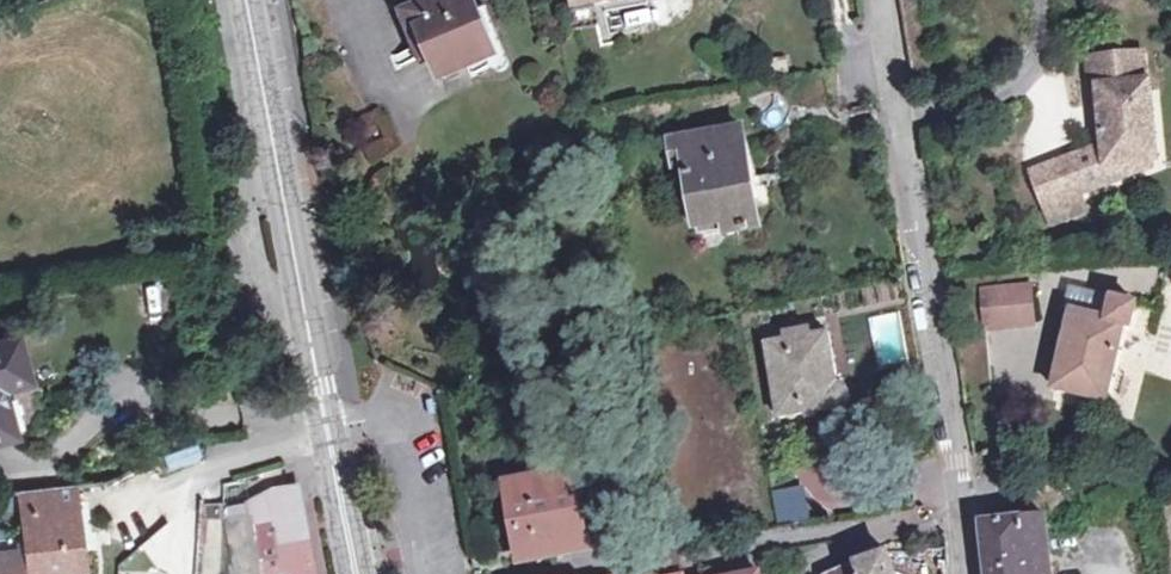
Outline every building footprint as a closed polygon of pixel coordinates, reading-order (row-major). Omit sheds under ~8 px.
[(416,40),(418,44),(411,47),(416,60),(432,54),(441,77),(487,58),(490,66),(491,68),(493,70),(496,71),(497,72),(501,71),(503,70),(505,69),(507,66),(508,64),(508,62),(488,8),(479,11),(474,0),(435,0),(405,12),(416,40)] [(915,28),(924,27),(922,15),(913,16),(915,28)] [(909,50),(927,48),(925,33),(906,36),(909,50)] [(1096,110),(1102,109),(1106,144),(1034,171),(1053,223),(1087,209),(1081,193),(1111,182),(1110,164),(1159,159),(1152,80),(1144,81),(1142,53),(1090,58),(1096,110)] [(675,164),(685,162),(696,226),(723,221),(725,231),(759,226),(753,187),(745,188),(736,129),(671,140),(675,164)] [(986,326),(1033,322),(1031,287),(984,290),(986,326)] [(1102,305),(1103,292),(1068,289),(1067,302),(1102,305)] [(1115,298),(1109,319),(1075,310),(1055,387),(1108,400),(1126,325),(1132,327),(1138,304),(1115,298)] [(839,383),(834,359),(829,333),(812,336),(811,328),(787,332),(788,340),(767,343),(780,417),(840,408),(843,407),(846,404),(848,402),(850,399),(850,397),(850,395),(849,392),(848,389),(846,387),(845,386),(842,384),(839,383)] [(522,347),(519,330),(502,335),(505,352),(522,347)] [(2,391),(29,383),(17,341),(0,346),(0,441),(15,437),(2,391)] [(163,454),(168,470),(202,459),(196,443),(163,454)] [(572,477),(513,487),(516,508),(514,508),(518,536),(533,534),(537,554),(537,556),(564,551),(562,537),(584,533),(572,477)] [(803,484),(771,490),(778,523),(810,517),(803,484)] [(78,486),(63,488),(18,493),(26,554),(0,557),(0,573),(72,573),(89,572),(78,486)] [(235,514),(249,573),(316,573),(300,486),(265,492),(249,505),(249,511),(235,514)] [(235,514),(222,516),(232,573),(249,573),(235,514)] [(1010,523),(985,525),(991,573),(1053,573),(1047,519),(1010,523)] [(200,555),(203,521),(173,520),(171,554),(200,555)] [(586,547),(584,533),(562,537),(564,551),(586,547)] [(522,556),(537,554),(533,534),(518,536),(522,556)] [(889,554),(889,553),(832,573),(895,573),(889,554)]
